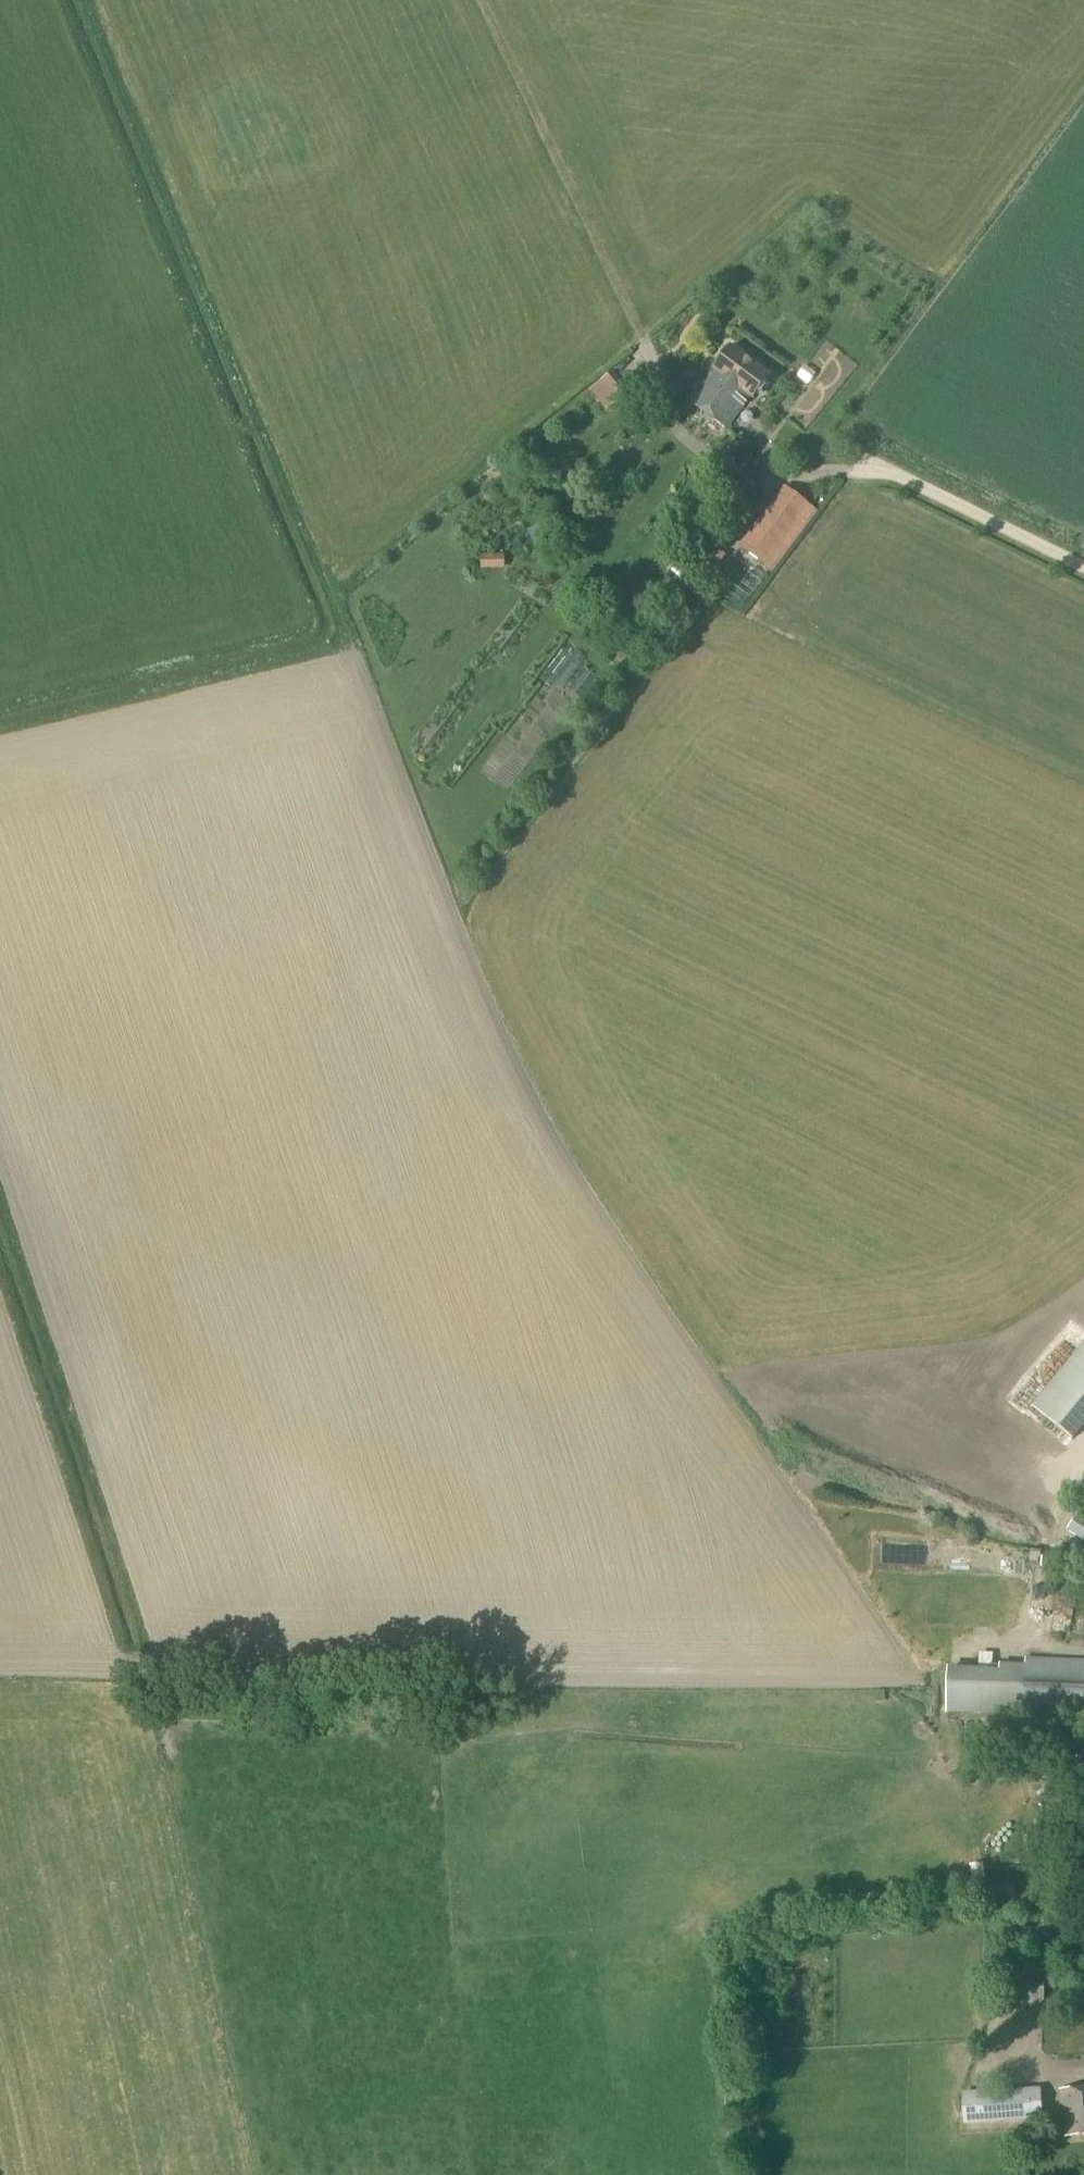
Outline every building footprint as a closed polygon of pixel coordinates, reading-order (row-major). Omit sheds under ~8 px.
[(754,399),(771,377),(731,347),(714,369),(715,370),(691,402),(727,430),(751,397),(754,399)] [(812,431),(861,366),(841,351),(792,415),(812,431)] [(611,369),(598,383),(616,400),(630,386),(611,369)] [(771,570),(815,512),(785,489),(742,548),(771,570)] [(711,577),(727,555),(717,548),(701,570),(711,577)] [(1078,1438),(1083,1430),(1083,1351),(1039,1406),(1078,1438)] [(1078,1513),(1066,1531),(1083,1542),(1083,1517),(1078,1513)] [(207,1555),(215,1567),(227,1559),(220,1547),(207,1555)] [(1044,1591),(1062,1591),(1063,1557),(1046,1556),(1044,1591)] [(1065,1640),(1083,1641),(1083,1607),(1066,1606),(1065,1640)] [(1025,1658),(1022,1716),(1083,1718),(1083,1661),(1025,1658)] [(1044,2007),(1045,1964),(1001,1962),(1000,2005),(1044,2007)] [(965,2125),(1042,2120),(1040,2089),(963,2094),(965,2125)] [(1083,2136),(1083,2089),(1061,2090),(1064,2137),(1083,2136)]
